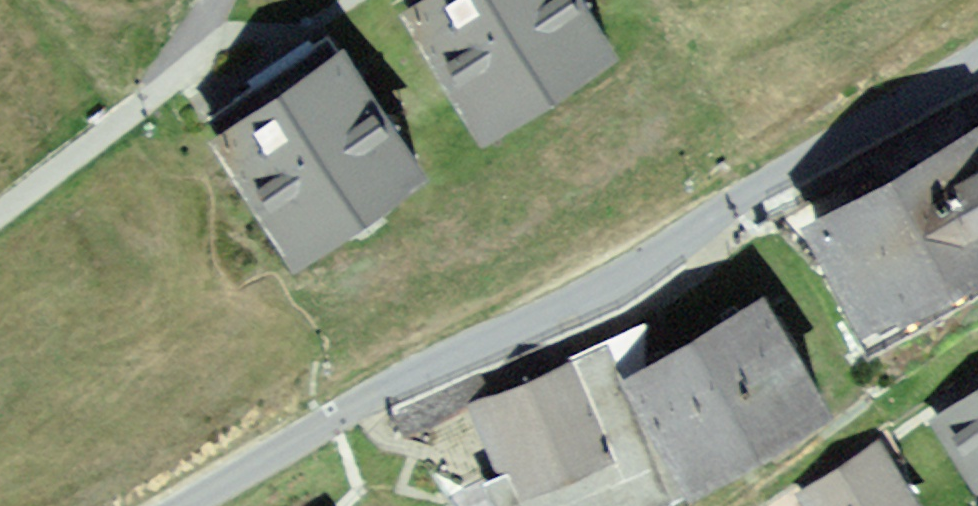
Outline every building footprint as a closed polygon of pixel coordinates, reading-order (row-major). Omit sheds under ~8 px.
[(393,1),(478,130),(612,44),(583,0),(394,0),(393,1)] [(336,36),(200,126),(287,257),(424,167),(336,36)] [(793,227),(862,349),(977,284),(977,123),(793,227)] [(647,364),(622,378),(685,491),(828,413),(764,299),(647,364)] [(468,405),(500,475),(480,486),(498,505),(655,505),(685,491),(622,378),(647,364),(626,331),(468,405)] [(933,420),(977,488),(977,391),(933,420)] [(797,492),(806,505),(924,505),(880,438),(797,492)]
